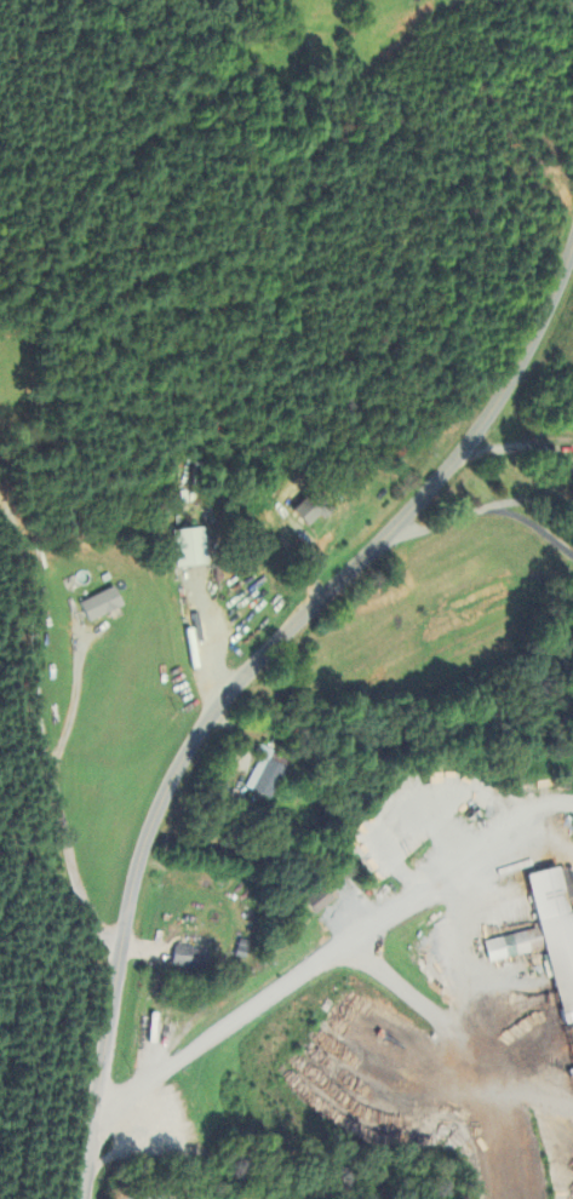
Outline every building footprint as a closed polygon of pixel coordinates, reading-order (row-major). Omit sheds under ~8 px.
[(330,508),(315,492),(290,515),(305,531),(330,508)] [(172,533),(177,569),(206,565),(201,529),(172,533)] [(77,605),(87,625),(121,609),(112,589),(77,605)] [(246,790),(270,801),(288,762),(259,748),(255,757),(260,759),(246,790)] [(558,1026),(566,1024),(571,1050),(572,1049),(572,913),(564,915),(555,870),(523,876),(535,932),(483,943),(487,964),(543,953),(558,1026)] [(335,898),(322,885),(303,905),(316,918),(335,898)] [(169,966),(195,972),(200,952),(174,946),(169,966)]
